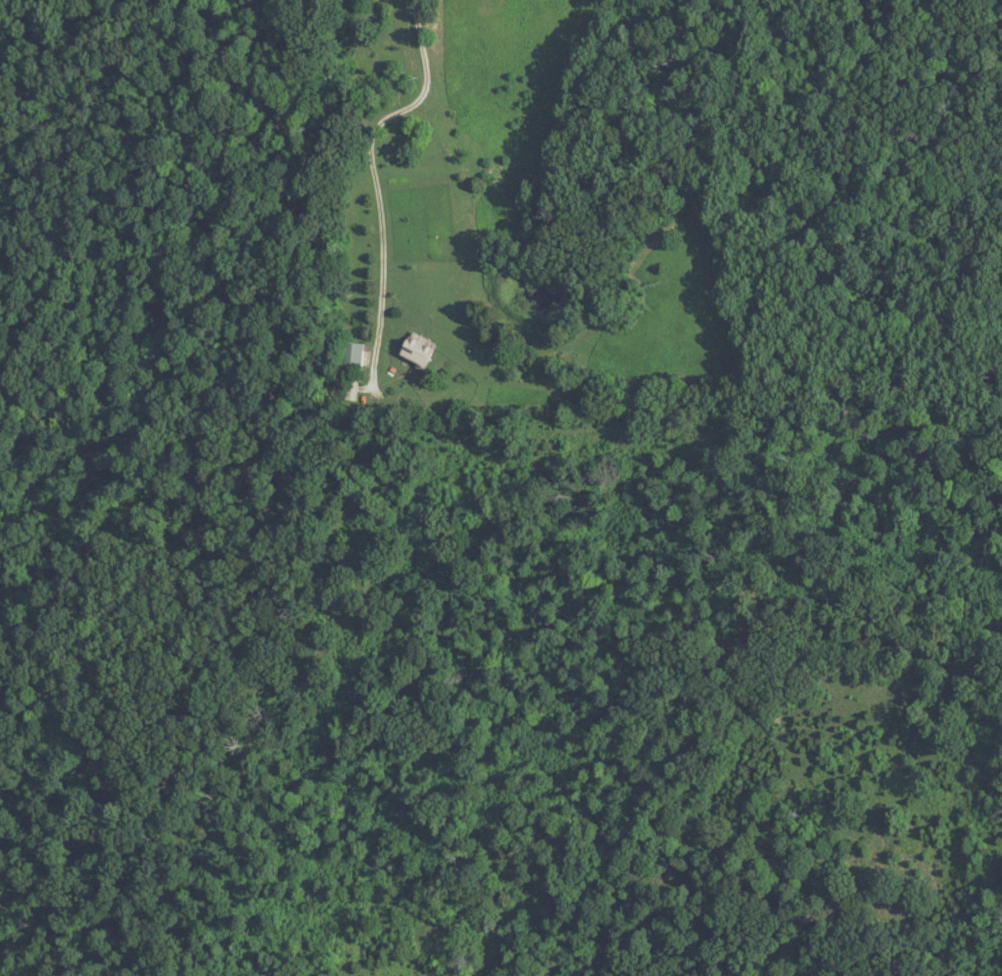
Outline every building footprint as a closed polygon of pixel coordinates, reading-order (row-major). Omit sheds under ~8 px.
[(414,332),(402,357),(427,369),(437,343),(414,332)] [(366,343),(342,341),(341,368),(364,370),(366,343)]
